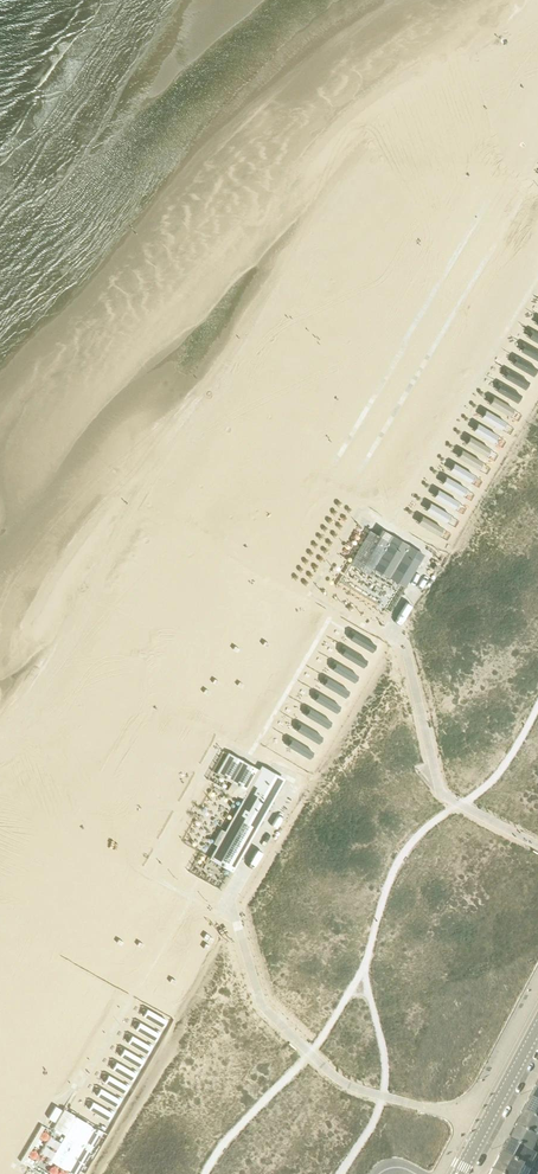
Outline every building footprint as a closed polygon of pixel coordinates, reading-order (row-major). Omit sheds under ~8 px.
[(533,331),(528,338),(537,344),(537,334),(533,331)] [(524,345),(520,353),(537,363),(537,353),(524,345)] [(537,369),(517,357),(512,365),(532,376),(537,369)] [(529,382),(509,370),(504,378),(524,390),(529,382)] [(521,396),(501,384),(496,391),(516,403),(521,396)] [(513,408),(493,397),(489,404),(508,416),(513,408)] [(506,421),(486,409),(481,416),(501,428),(506,421)] [(498,433),(479,421),(474,429),(494,441),(498,433)] [(489,448),(470,436),(465,444),(485,455),(489,448)] [(482,460),(462,448),(458,456),(478,468),(482,460)] [(474,473),(455,461),(450,469),(470,480),(474,473)] [(466,486),(447,474),(442,482),(462,494),(466,486)] [(458,500),(439,488),(434,496),(454,507),(458,500)] [(450,514),(430,502),(426,509),(446,521),(450,514)] [(439,526),(419,514),(415,521),(435,533),(439,526)] [(386,531),(366,566),(404,588),(424,554),(386,531)] [(351,633),(347,640),(368,653),(372,646),(351,633)] [(356,672),(360,665),(339,652),(335,659),(356,672)] [(343,692),(348,685),(327,672),(322,679),(343,692)] [(331,713),(336,705),(315,691),(310,700),(331,713)] [(318,733),(323,724),(302,711),(297,720),(318,733)] [(306,753),(311,745),(290,731),(285,740),(306,753)] [(209,857),(209,858),(211,859),(211,858),(219,863),(219,864),(221,865),(221,864),(230,869),(229,870),(230,870),(231,871),(232,869),(232,868),(282,778),(261,767),(258,771),(229,754),(229,753),(227,752),(227,753),(226,754),(227,755),(218,771),(217,771),(216,773),(218,774),(218,773),(223,776),(222,777),(224,778),(225,777),(236,783),(236,784),(238,785),(238,784),(248,790),(243,799),(230,823),(224,832),(220,830),(213,842),(217,844),(211,855),(211,856),(210,856),(209,857)] [(143,1017),(140,1023),(160,1035),(164,1029),(143,1017)] [(136,1030),(132,1036),(153,1048),(156,1042),(136,1030)] [(129,1045),(125,1051),(146,1062),(149,1057),(129,1045)] [(121,1057),(117,1063),(138,1075),(141,1069),(121,1057)] [(113,1071),(109,1076),(130,1088),(133,1082),(113,1071)] [(105,1083),(102,1089),(123,1101),(126,1095),(105,1083)] [(79,1102),(58,1140),(64,1144),(50,1168),(61,1173),(74,1173),(97,1133),(86,1126),(95,1110),(79,1102)] [(534,1102),(531,1107),(528,1115),(527,1115),(537,1121),(537,1104),(534,1102)] [(527,1115),(523,1123),(522,1122),(519,1128),(520,1128),(519,1130),(537,1140),(537,1121),(527,1115)] [(537,1147),(537,1140),(519,1130),(512,1143),(534,1155),(537,1147)] [(534,1155),(512,1143),(508,1152),(506,1151),(504,1155),(506,1156),(505,1157),(532,1171),(536,1165),(535,1164),(537,1159),(537,1157),(534,1155)] [(532,1171),(505,1157),(501,1164),(500,1163),(496,1171),(497,1172),(496,1173),(537,1173),(532,1171)]
